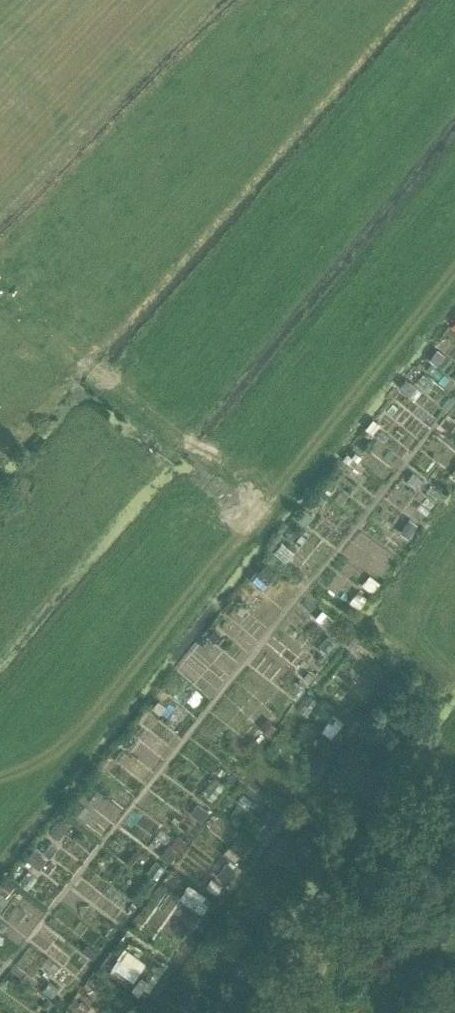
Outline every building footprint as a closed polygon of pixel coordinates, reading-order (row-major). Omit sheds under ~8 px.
[(438,349),(429,360),(437,366),(446,355),(438,349)] [(405,379),(398,388),(408,396),(415,387),(405,379)] [(372,419),(364,428),(371,434),(379,424),(372,419)] [(351,458),(347,463),(360,473),(364,467),(351,458)] [(304,508),(296,518),(304,524),(312,515),(304,508)] [(408,519),(398,532),(406,538),(416,525),(408,519)] [(265,564),(250,580),(261,590),(276,573),(265,564)] [(357,591),(349,601),(358,608),(366,598),(357,591)] [(321,609),(314,617),(319,622),(326,614),(321,609)] [(213,630),(208,637),(214,643),(220,636),(213,630)] [(354,635),(346,645),(352,650),(360,640),(354,635)] [(206,639),(200,646),(207,652),(213,645),(206,639)] [(158,700),(151,707),(159,714),(165,706),(158,700)] [(332,714),(320,730),(330,738),(343,721),(332,714)] [(266,719),(259,727),(269,736),(276,728),(266,719)] [(187,778),(182,784),(190,790),(195,784),(187,778)] [(76,800),(70,809),(82,818),(88,810),(76,800)] [(268,805),(258,818),(268,826),(277,813),(268,805)] [(199,807),(194,815),(201,820),(206,812),(199,807)] [(61,820),(50,833),(58,839),(69,826),(61,820)] [(50,842),(41,852),(49,858),(57,848),(50,842)] [(166,845),(159,855),(168,862),(176,852),(166,845)] [(137,847),(125,863),(129,866),(138,855),(144,860),(147,856),(137,847)] [(33,849),(25,860),(38,870),(46,859),(33,849)] [(225,862),(216,875),(225,882),(235,869),(225,862)] [(0,888),(0,892),(5,896),(13,887),(6,881),(0,888)] [(127,950),(119,961),(137,974),(145,963),(127,950)] [(139,979),(131,990),(138,995),(141,991),(147,996),(170,966),(161,960),(144,983),(139,979)] [(74,996),(70,1002),(76,1007),(81,1001),(74,996)] [(75,1008),(82,1012),(85,1012),(90,1007),(81,1000),(81,1001),(76,1007),(75,1008)]
